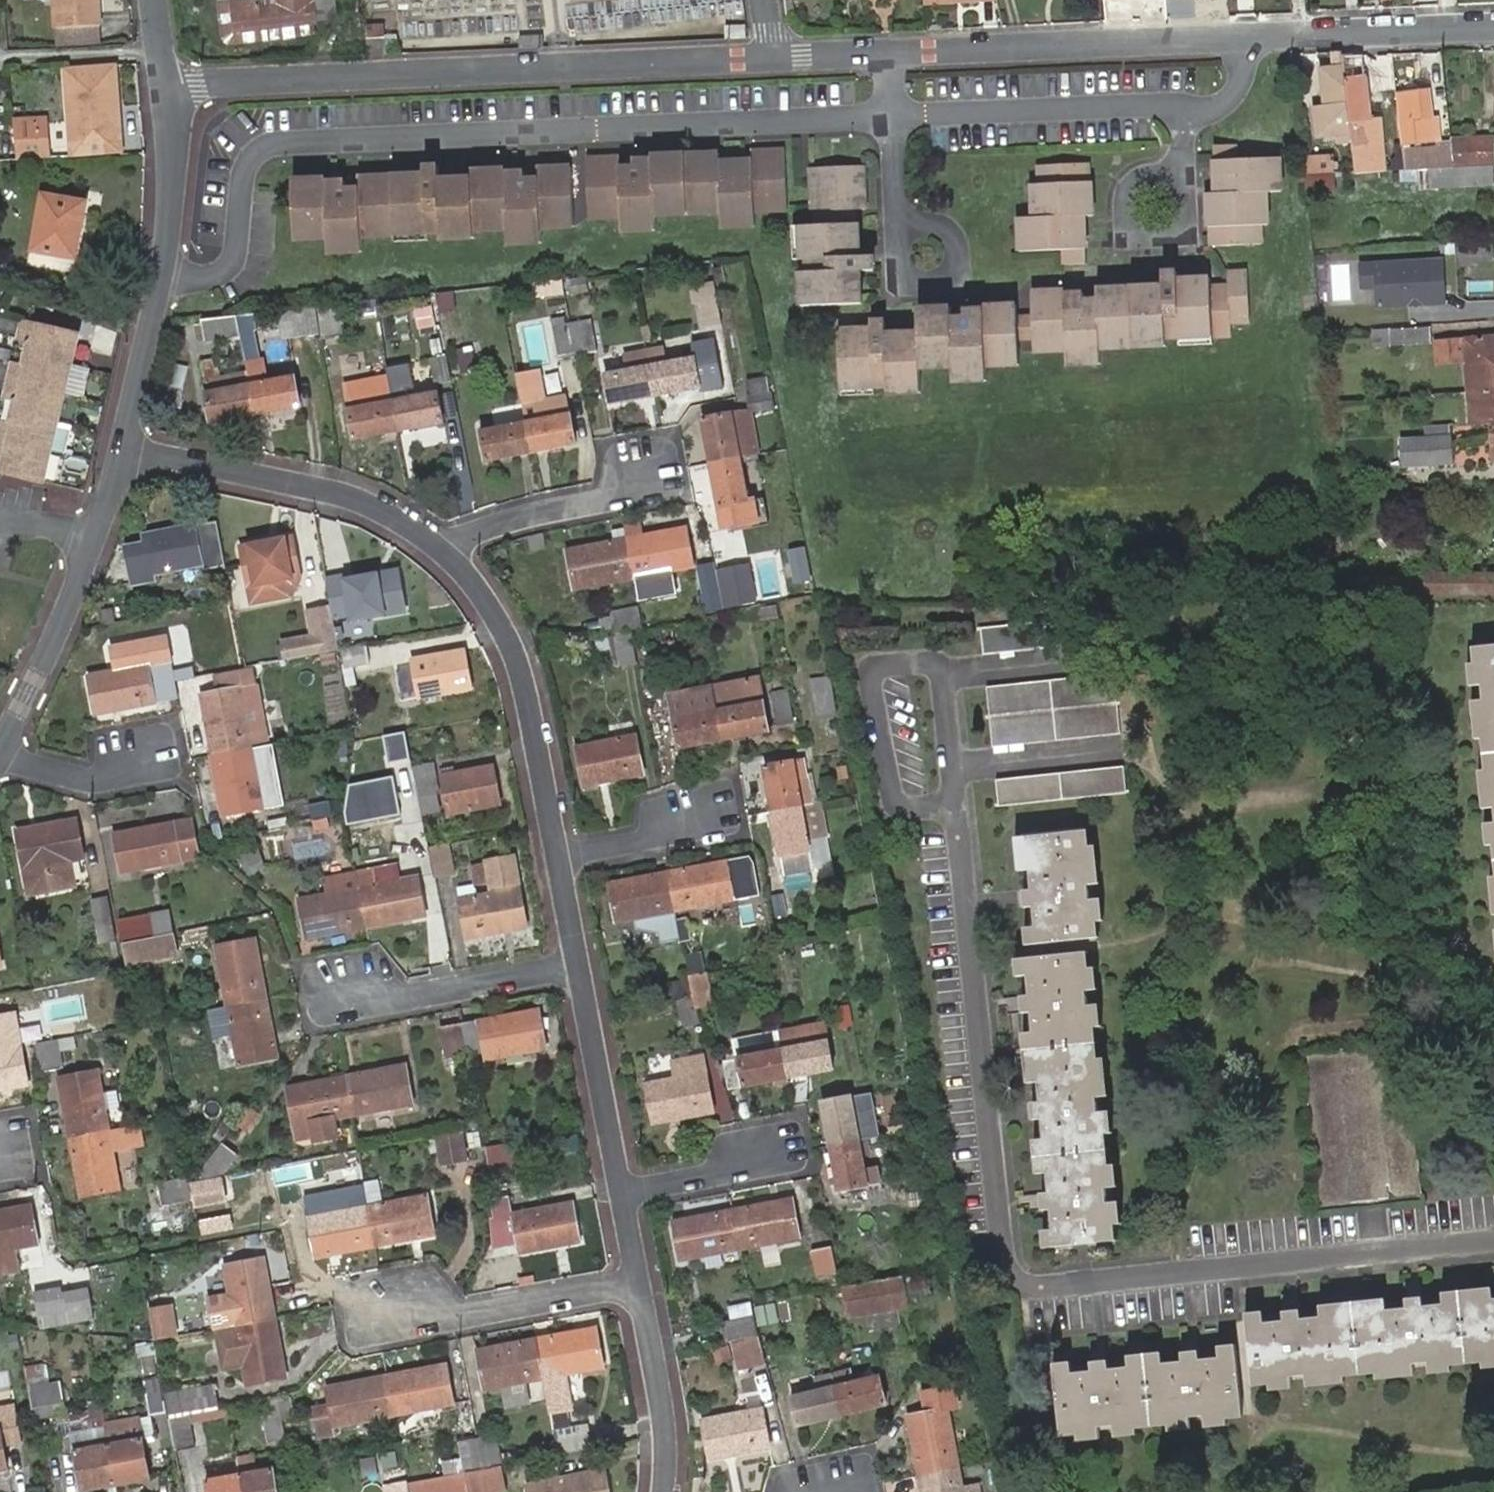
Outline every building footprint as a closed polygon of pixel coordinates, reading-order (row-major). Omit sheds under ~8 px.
[(103,0),(58,0),(60,27),(105,23),(103,0)] [(249,9),(251,29),(264,28),(332,22),(330,0),(248,0),(249,9)] [(105,23),(60,27),(62,44),(106,40),(105,23)] [(383,36),(384,55),(395,55),(394,29),(383,29),(383,36)] [(368,31),(369,56),(384,55),(383,36),(380,36),(379,30),(368,31)] [(521,49),(543,48),(542,39),(521,39),(521,49)] [(1342,51),(1331,52),(1333,67),(1321,68),(1324,105),(1314,106),(1317,137),(1343,134),(1344,139),(1351,139),(1342,56),(1342,51)] [(1342,56),(1351,139),(1351,145),(1354,172),(1385,171),(1381,135),(1372,136),(1370,119),(1364,55),(1342,56)] [(1419,57),(1398,55),(1396,75),(1417,76),(1419,57)] [(124,136),(120,65),(71,66),(74,156),(118,155),(117,137),(124,136)] [(1396,94),(1401,142),(1420,140),(1418,119),(1432,118),(1429,91),(1396,94)] [(1379,118),(1370,119),(1372,136),(1381,135),(1379,118)] [(1418,119),(1420,140),(1433,139),(1432,118),(1418,119)] [(46,133),(15,135),(17,155),(48,152),(46,133)] [(118,155),(125,154),(124,136),(117,137),(118,155)] [(1493,166),(1493,148),(1493,138),(1451,140),(1452,154),(1454,168),(1493,166)] [(1401,142),(1402,151),(1414,150),(1414,155),(1421,155),(1420,140),(1401,142)] [(1212,146),(1213,161),(1221,160),(1222,187),(1222,193),(1215,195),(1206,194),(1207,228),(1209,228),(1210,246),(1246,244),(1261,244),(1260,226),(1259,208),(1266,208),(1265,193),(1275,192),(1274,174),(1280,174),(1279,158),(1234,160),(1233,146),(1212,146)] [(1428,169),(1454,168),(1452,154),(1421,155),(1414,155),(1414,150),(1402,151),(1403,170),(1428,169)] [(652,217),(669,216),(668,208),(702,207),(702,214),(719,214),(720,228),(738,228),(737,221),(754,220),(754,212),(770,211),(769,203),(786,201),(784,151),(750,153),(750,160),(719,162),(718,155),(649,157),(649,162),(629,163),(629,169),(617,170),(616,159),(582,161),(583,182),(584,203),(584,212),(601,211),(602,220),(620,218),(621,227),(636,226),(636,233),(653,233),(652,217)] [(1334,158),(1302,159),(1304,174),(1335,173),(1334,158)] [(1221,160),(1213,161),(1214,186),(1222,187),(1221,160)] [(1087,264),(1086,250),(1086,249),(1079,249),(1077,224),(1077,215),(1087,215),(1094,214),(1091,182),(1088,183),(1088,165),(1039,167),(1039,184),(1038,201),(1032,201),(1032,218),(1026,218),(1028,234),(1019,234),(1020,253),(1063,251),(1063,265),(1087,264)] [(836,307),(864,306),(864,272),(876,272),(875,258),(860,258),(858,227),(847,227),(847,214),(857,214),(866,212),(864,166),(812,169),(814,213),(816,213),(817,227),(803,227),(805,263),(809,263),(809,273),(801,273),(802,293),(811,293),(812,308),(836,307)] [(1454,168),(1428,169),(1429,189),(1455,188),(1493,187),(1493,166),(1454,168)] [(570,221),(569,204),(568,183),(567,167),(532,169),(533,181),(519,181),(518,174),(501,175),(501,171),(466,173),(466,178),(435,181),(435,169),(420,170),(420,177),(355,181),(355,191),(342,192),(341,185),(322,186),(321,183),(289,185),(292,237),(307,236),(307,244),(325,243),(325,257),(343,256),(343,249),(359,248),(359,240),(373,240),(373,233),(390,232),(390,239),(424,237),(438,236),(438,243),(456,242),(455,234),(471,234),(470,226),(488,225),(488,233),(503,233),(504,245),(522,245),(522,238),(538,237),(537,230),(552,229),(552,222),(570,221)] [(1428,169),(1403,170),(1403,182),(1420,182),(1420,190),(1429,189),(1428,169)] [(1335,173),(1304,174),(1306,190),(1335,189),(1335,173)] [(569,204),(584,203),(583,182),(568,183),(569,204)] [(76,257),(85,202),(45,193),(33,248),(76,257)] [(786,211),(786,201),(769,203),(770,211),(786,211)] [(668,208),(669,216),(702,214),(702,207),(668,208)] [(585,221),(602,220),(601,211),(584,212),(585,221)] [(847,227),(858,227),(857,214),(847,214),(847,227)] [(1077,215),(1077,224),(1087,223),(1087,215),(1077,215)] [(1019,218),(1019,234),(1028,234),(1026,218),(1019,218)] [(1079,249),(1086,249),(1087,223),(1077,224),(1079,249)] [(471,234),(488,233),(488,225),(470,226),(471,234)] [(805,263),(803,227),(793,227),(794,264),(805,263)] [(471,241),(471,234),(455,234),(456,242),(471,241)] [(307,236),(292,237),(292,245),(307,244),(307,236)] [(360,256),(359,248),(343,249),(343,256),(360,256)] [(1444,257),(1359,262),(1360,289),(1375,288),(1376,310),(1446,306),(1444,257)] [(1213,286),(1212,278),(1177,281),(1176,273),(1162,274),(1162,287),(1096,290),(1098,299),(1088,301),(1085,294),(1064,295),(1065,294),(1064,293),(1031,294),(1031,316),(1031,320),(1034,341),(1034,344),(1051,344),(1052,351),(1066,350),(1067,366),(1084,365),(1084,358),(1101,358),(1099,350),(1117,349),(1117,342),(1149,340),(1149,346),(1162,346),(1167,345),(1165,339),(1179,338),(1211,337),(1230,337),(1230,323),(1249,322),(1247,272),(1229,272),(1230,284),(1213,286)] [(585,278),(568,281),(570,295),(587,291),(585,278)] [(713,285),(691,289),(694,304),(699,303),(716,300),(713,285)] [(802,308),(812,308),(811,293),(802,293),(802,308)] [(716,300),(699,303),(709,358),(726,354),(716,300)] [(340,336),(336,304),(317,306),(320,330),(321,339),(340,336)] [(363,305),(350,306),(351,316),(364,315),(363,305)] [(320,330),(317,306),(279,311),(284,335),(320,330)] [(1019,321),(1018,316),(1018,306),(984,308),(983,311),(965,313),(964,320),(952,321),(951,310),(918,311),(919,333),(887,335),(886,322),(870,323),(870,330),(838,332),(842,391),(875,388),(888,388),(889,395),(906,395),(906,386),(921,385),(920,372),(919,364),(936,363),(936,371),(953,370),(953,375),(971,374),(972,383),(989,382),(988,367),(1003,366),(1003,357),(1021,358),(1020,342),(1019,321)] [(425,307),(410,310),(415,336),(429,333),(425,307)] [(259,332),(256,314),(237,316),(240,334),(259,332)] [(240,334),(237,316),(201,320),(204,340),(240,334)] [(1034,341),(1031,320),(1019,321),(1020,342),(1034,341)] [(591,321),(571,325),(577,355),(597,352),(591,321)] [(77,338),(38,329),(24,325),(20,341),(34,345),(28,369),(14,366),(9,383),(5,400),(20,404),(13,428),(0,425),(0,460),(5,461),(4,474),(41,483),(77,338)] [(545,360),(577,355),(571,325),(540,331),(545,360)] [(1396,344),(1436,343),(1435,325),(1395,327),(1374,328),(1374,345),(1396,344)] [(648,326),(641,327),(644,342),(651,341),(648,326)] [(644,342),(641,327),(634,329),(637,344),(644,342)] [(1212,345),(1211,337),(1179,338),(1179,346),(1212,345)] [(1493,389),(1493,337),(1468,338),(1440,339),(1442,362),(1465,361),(1464,356),(1469,355),(1471,391),(1493,389)] [(1117,342),(1117,349),(1149,346),(1149,340),(1117,342)] [(1051,344),(1034,344),(1035,353),(1052,351),(1051,344)] [(693,361),(649,368),(654,395),(697,388),(712,383),(714,397),(734,394),(726,354),(709,358),(693,361)] [(247,356),(246,371),(264,373),(265,358),(247,356)] [(449,381),(444,356),(430,359),(435,383),(449,381)] [(1003,357),(1003,366),(1022,366),(1021,358),(1003,357)] [(250,386),(247,373),(216,378),(213,360),(199,362),(202,381),(205,394),(250,386)] [(919,364),(920,372),(936,371),(936,363),(919,364)] [(654,395),(649,368),(606,376),(610,403),(654,395)] [(183,372),(170,369),(163,398),(176,401),(183,372)] [(971,374),(953,375),(954,384),(972,383),(971,374)] [(747,412),(748,412),(772,407),(770,391),(766,375),(740,380),(744,396),(747,412)] [(250,386),(255,414),(299,406),(294,378),(250,386)] [(906,386),(906,395),(921,394),(921,385),(906,386)] [(210,422),(255,414),(250,386),(205,394),(210,422)] [(390,386),(367,390),(370,407),(393,403),(390,386)] [(875,388),(842,391),(843,399),(875,397),(875,388)] [(1471,391),(1473,425),(1491,423),(1493,460),(1493,389),(1471,391)] [(437,394),(393,403),(397,431),(442,422),(437,394)] [(567,398),(523,406),(526,424),(570,416),(567,398)] [(393,403),(370,407),(347,412),(352,439),(397,431),(393,403)] [(747,412),(729,415),(733,439),(753,435),(748,412),(747,412)] [(729,415),(701,420),(709,464),(738,458),(758,455),(753,435),(733,439),(729,415)] [(570,416),(526,424),(532,453),(576,444),(570,416)] [(532,453),(526,424),(482,432),(487,461),(532,453)] [(1403,466),(1454,463),(1453,440),(1453,436),(1401,440),(1403,466)] [(747,504),(738,458),(709,464),(722,530),(756,524),(753,502),(747,504)] [(763,501),(753,502),(756,524),(767,522),(763,501)] [(150,574),(202,564),(195,527),(143,536),(145,547),(125,550),(132,585),(151,582),(150,574)] [(686,529),(626,541),(633,579),(693,567),(686,529)] [(299,577),(293,539),(241,548),(252,605),(285,599),(282,580),(299,577)] [(633,579),(626,541),(567,552),(574,590),(633,579)] [(711,566),(698,569),(707,614),(720,610),(711,566)] [(349,616),(350,622),(407,611),(398,568),(346,578),(345,573),(324,577),(329,605),(332,619),(349,616)] [(748,576),(722,581),(728,608),(753,603),(748,576)] [(777,602),(743,609),(745,618),(759,614),(760,618),(779,615),(777,602)] [(280,639),(283,660),(337,650),(329,605),(306,609),(311,634),(280,639)] [(631,629),(642,627),(638,608),(609,614),(610,618),(611,625),(612,628),(613,633),(631,629)] [(979,628),(982,655),(1110,641),(1107,615),(979,628)] [(611,625),(610,618),(600,619),(602,631),(612,628),(611,625)] [(628,631),(613,634),(619,664),(634,661),(628,631)] [(672,631),(659,634),(664,656),(677,654),(672,631)] [(1493,862),(1493,642),(1472,644),(1493,862)] [(337,650),(340,667),(368,662),(365,645),(337,650)] [(411,660),(418,699),(468,690),(461,651),(411,660)] [(174,699),(166,657),(149,660),(149,664),(157,701),(174,699)] [(93,714),(155,703),(147,665),(86,676),(93,714)] [(172,671),(174,681),(192,677),(190,667),(172,671)] [(210,753),(248,746),(248,742),(265,738),(253,669),(215,676),(217,691),(200,694),(210,753)] [(717,711),(722,740),(766,732),(756,675),(712,683),(713,688),(717,711)] [(1114,675),(985,689),(991,749),(1121,735),(1114,675)] [(818,720),(838,716),(831,682),(812,686),(818,720)] [(717,711),(713,688),(669,696),(673,719),(717,711)] [(768,695),(773,726),(791,724),(785,693),(768,695)] [(678,748),(722,740),(717,711),(673,719),(678,748)] [(405,732),(383,736),(388,762),(410,758),(405,732)] [(584,787),(643,776),(636,737),(576,748),(584,787)] [(260,808),(248,746),(210,753),(222,814),(260,808)] [(802,760),(792,762),(795,779),(806,778),(802,760)] [(413,766),(423,813),(442,810),(433,762),(413,766)] [(799,807),(811,805),(806,778),(795,779),(792,762),(764,768),(772,812),(799,807)] [(492,766),(441,776),(448,815),(500,805),(492,766)] [(1124,767),(995,780),(997,808),(1127,795),(1124,767)] [(392,776),(348,785),(344,809),(347,825),(401,815),(392,776)] [(286,826),(330,818),(326,797),(283,804),(286,826)] [(832,866),(820,803),(811,805),(799,807),(810,871),(832,866)] [(782,875),(810,871),(799,807),(772,812),(782,875)] [(41,832),(20,836),(30,893),(75,885),(71,861),(84,858),(77,820),(40,826),(41,832)] [(120,872),(196,858),(189,820),(112,833),(120,872)] [(19,830),(20,836),(41,832),(40,826),(19,830)] [(1020,835),(1032,948),(1098,941),(1086,829),(1020,835)] [(229,847),(250,874),(264,865),(255,839),(229,847)] [(453,878),(448,846),(427,850),(430,865),(433,882),(453,878)] [(505,893),(492,894),(459,900),(466,939),(526,928),(519,889),(513,857),(486,862),(491,890),(504,887),(505,893)] [(727,860),(665,875),(673,913),(734,898),(727,860)] [(395,867),(354,875),(354,877),(356,889),(398,882),(395,867)] [(677,938),(665,875),(604,886),(612,929),(630,925),(634,946),(677,938)] [(354,877),(343,880),(345,891),(356,889),(354,877)] [(356,889),(363,927),(424,916),(417,879),(398,882),(356,889)] [(303,938),(363,927),(356,889),(345,891),(297,900),(303,938)] [(116,938),(107,895),(90,898),(99,941),(116,938)] [(165,910),(147,913),(117,918),(121,936),(150,931),(168,927),(165,910)] [(120,944),(124,963),(177,954),(173,934),(120,944)] [(217,946),(228,1005),(265,997),(254,939),(217,946)] [(1116,1242),(1088,953),(1021,959),(1051,1250),(1074,1247),(1073,1243),(1087,1242),(1088,1245),(1116,1242)] [(699,954),(683,957),(687,975),(703,972),(699,954)] [(687,975),(690,995),(696,1009),(709,1007),(703,972),(687,975)] [(684,1029),(700,1021),(696,1009),(690,995),(675,1003),(684,1029)] [(265,997),(228,1005),(239,1066),(277,1058),(265,997)] [(217,1037),(232,1032),(223,1004),(208,1009),(217,1037)] [(461,1026),(466,1055),(486,1052),(487,1060),(549,1049),(542,1010),(461,1026)] [(848,1012),(836,1014),(838,1029),(850,1027),(848,1012)] [(446,1058),(466,1055),(461,1026),(441,1029),(446,1058)] [(0,1038),(0,1050),(17,1047),(15,1035),(0,1038)] [(37,1043),(42,1072),(62,1068),(57,1039),(37,1043)] [(721,1051),(723,1061),(782,1050),(780,1040),(721,1051)] [(795,1069),(797,1076),(831,1070),(831,1067),(847,1065),(842,1040),(826,1043),(825,1042),(791,1048),(782,1050),(786,1071),(795,1069)] [(29,1086),(21,1046),(17,1047),(0,1050),(0,1091),(29,1086)] [(1405,1047),(1372,1051),(1386,1197),(1418,1193),(1405,1047)] [(729,1089),(778,1080),(776,1073),(786,1071),(782,1050),(723,1061),(729,1089)] [(1372,1051),(1340,1054),(1355,1200),(1370,1199),(1386,1197),(1372,1051)] [(1355,1200),(1340,1054),(1310,1057),(1325,1203),(1355,1200)] [(673,1079),(646,1084),(653,1122),(713,1112),(706,1073),(702,1055),(670,1061),(673,1079)] [(346,1078),(353,1116),(411,1107),(404,1068),(346,1078)] [(786,1074),(787,1079),(797,1076),(795,1069),(786,1071),(786,1074)] [(778,1080),(787,1079),(786,1074),(786,1071),(776,1073),(778,1080)] [(59,1079),(70,1139),(110,1131),(99,1072),(59,1079)] [(335,1119),(353,1116),(346,1078),(286,1088),(292,1127),(312,1123),(314,1137),(315,1140),(338,1136),(335,1119)] [(858,1141),(870,1139),(867,1121),(855,1124),(850,1097),(822,1103),(830,1146),(858,1141)] [(296,1140),(314,1137),(312,1123),(292,1127),(296,1140)] [(110,1131),(70,1139),(81,1198),(121,1190),(110,1131)] [(467,1163),(462,1134),(434,1139),(439,1169),(467,1163)] [(875,1152),(873,1138),(870,1139),(858,1141),(860,1155),(875,1152)] [(203,1181),(221,1177),(240,1153),(223,1140),(207,1159),(201,1168),(195,1174),(203,1181)] [(863,1168),(860,1155),(858,1141),(830,1146),(839,1191),(866,1186),(881,1183),(878,1165),(863,1168)] [(513,1170),(509,1144),(484,1148),(485,1175),(513,1170)] [(924,1150),(913,1152),(915,1161),(925,1159),(924,1150)] [(926,1162),(916,1164),(918,1178),(928,1175),(926,1162)] [(193,1200),(195,1207),(200,1206),(224,1201),(226,1201),(221,1177),(203,1181),(190,1183),(193,1200)] [(165,1206),(193,1200),(190,1183),(190,1181),(189,1179),(160,1185),(165,1206)] [(931,1191),(908,1194),(910,1207),(934,1203),(931,1191)] [(369,1209),(375,1247),(435,1236),(428,1198),(369,1209)] [(733,1212),(741,1250),(800,1239),(792,1200),(733,1212)] [(506,1256),(579,1243),(572,1204),(512,1215),(499,1218),(502,1232),(506,1256)] [(39,1242),(32,1206),(0,1212),(0,1275),(21,1271),(17,1247),(39,1242)] [(316,1259),(375,1247),(369,1209),(340,1215),(310,1221),(316,1259)] [(682,1261),(741,1250),(733,1212),(674,1223),(682,1261)] [(1101,1254),(1108,1254),(1109,1255),(1110,1254),(1111,1254),(1111,1253),(1111,1252),(1111,1251),(1111,1249),(1111,1248),(1111,1247),(1111,1246),(1110,1246),(1109,1246),(1100,1249),(1099,1249),(1099,1250),(1098,1251),(1099,1252),(1099,1253),(1100,1253),(1100,1254),(1101,1254)] [(837,1275),(831,1248),(812,1252),(817,1279),(837,1275)] [(218,1312),(221,1329),(226,1328),(236,1326),(274,1319),(263,1259),(225,1266),(233,1308),(218,1312)] [(903,1277),(845,1288),(850,1316),(909,1304),(903,1277)] [(65,1288),(38,1293),(44,1328),(71,1323),(65,1288)] [(1493,1358),(1493,1293),(1243,1318),(1250,1383),(1493,1358)] [(149,1303),(153,1336),(178,1333),(175,1301),(149,1303)] [(754,1310),(760,1328),(780,1325),(776,1302),(754,1307),(754,1310)] [(735,1320),(755,1316),(754,1310),(754,1307),(753,1305),(753,1303),(732,1308),(735,1320)] [(722,1323),(727,1343),(736,1341),(760,1335),(755,1316),(735,1320),(722,1323)] [(236,1326),(226,1328),(237,1388),(247,1386),(286,1379),(274,1319),(236,1326)] [(536,1340),(542,1378),(548,1412),(572,1408),(566,1375),(603,1367),(596,1329),(536,1340)] [(744,1374),(768,1369),(760,1335),(736,1341),(744,1374)] [(500,1386),(542,1378),(536,1340),(477,1350),(484,1389),(500,1386)] [(1058,1435),(1247,1416),(1240,1353),(1052,1371),(1058,1435)] [(153,1359),(141,1360),(145,1376),(156,1374),(153,1359)] [(430,1378),(449,1374),(447,1367),(428,1370),(430,1378)] [(46,1369),(26,1373),(27,1385),(48,1381),(46,1369)] [(387,1378),(394,1416),(454,1405),(449,1374),(430,1378),(428,1370),(387,1378)] [(837,1387),(843,1415),(886,1405),(880,1376),(851,1383),(848,1371),(834,1374),(837,1387)] [(799,1426),(843,1415),(837,1387),(834,1374),(815,1379),(818,1391),(793,1398),(799,1426)] [(161,1378),(140,1382),(147,1419),(168,1415),(164,1395),(161,1378)] [(335,1427),(394,1416),(387,1378),(328,1389),(331,1407),(315,1410),(320,1438),(336,1435),(335,1427)] [(27,1385),(34,1420),(55,1416),(48,1384),(48,1381),(27,1385)] [(525,1382),(500,1386),(504,1409),(529,1405),(525,1382)] [(48,1384),(55,1416),(63,1414),(57,1383),(48,1384)] [(182,1418),(190,1417),(219,1411),(214,1385),(164,1395),(169,1421),(175,1420),(182,1418)] [(919,1478),(957,1471),(946,1412),(959,1410),(955,1387),(923,1393),(927,1414),(908,1418),(919,1478)] [(278,1398),(258,1402),(265,1440),(285,1436),(278,1398)] [(68,1416),(72,1436),(106,1430),(101,1402),(87,1405),(88,1412),(68,1416)] [(1,1431),(4,1448),(21,1445),(14,1405),(0,1407),(0,1432),(1,1431)] [(169,1421),(175,1455),(197,1450),(192,1424),(228,1417),(226,1409),(219,1411),(190,1417),(182,1418),(175,1420),(169,1421)] [(710,1461),(769,1448),(761,1410),(702,1421),(710,1461)] [(139,1424),(106,1430),(109,1447),(143,1440),(139,1424)] [(82,1490),(116,1484),(109,1447),(106,1430),(72,1436),(82,1490)] [(8,1469),(4,1448),(1,1431),(0,1432),(0,1471),(8,1469)] [(556,1456),(588,1450),(584,1431),(552,1437),(556,1456)] [(477,1439),(483,1470),(500,1467),(495,1436),(477,1439)] [(464,1462),(466,1473),(483,1470),(477,1439),(461,1443),(464,1462)] [(109,1447),(116,1484),(149,1478),(143,1440),(109,1447)] [(239,1475),(236,1459),(203,1464),(208,1491),(242,1491),(239,1475)] [(466,1473),(464,1462),(441,1466),(444,1478),(466,1473)] [(483,1470),(466,1473),(467,1481),(506,1474),(504,1466),(500,1467),(483,1470)] [(242,1491),(276,1491),(273,1469),(239,1475),(242,1491)] [(528,1491),(606,1491),(602,1471),(526,1486),(528,1491)] [(957,1471),(919,1478),(922,1491),(961,1491),(957,1471)] [(408,1491),(469,1491),(468,1486),(467,1481),(466,1473),(444,1478),(420,1482),(407,1485),(408,1491)] [(467,1481),(468,1486),(469,1491),(510,1491),(506,1474),(467,1481)] [(407,1485),(405,1477),(384,1481),(386,1489),(392,1488),(393,1491),(408,1491),(407,1485)]
